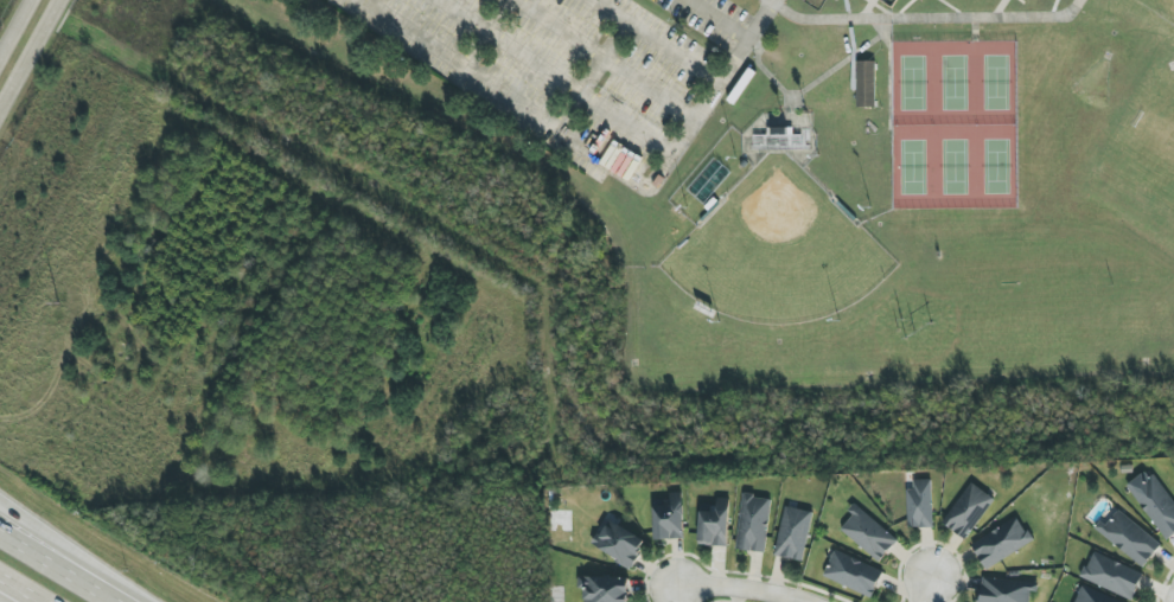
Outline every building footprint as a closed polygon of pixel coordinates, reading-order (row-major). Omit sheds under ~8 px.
[(856,107),(875,108),(876,62),(856,62),(856,72),(852,72),(852,91),(857,91),(856,107)] [(789,128),(768,128),(768,136),(754,136),(754,149),(788,149),(789,128)] [(1127,488),(1166,540),(1173,534),(1173,501),(1151,470),(1127,488)] [(908,528),(933,528),(932,480),(913,480),(913,490),(907,490),(908,528)] [(943,525),(967,539),(993,497),(970,482),(943,525)] [(653,506),(655,540),(685,539),(683,492),(670,493),(670,506),(653,506)] [(737,550),(766,552),(770,497),(741,495),(737,550)] [(699,511),(698,546),(729,547),(730,499),(717,498),(717,511),(699,511)] [(775,556),(804,561),(812,511),(784,506),(775,556)] [(839,528),(879,563),(898,541),(858,506),(839,528)] [(1161,545),(1117,508),(1098,531),(1142,568),(1161,545)] [(988,571),(1034,540),(1017,516),(971,546),(988,571)] [(592,549),(633,568),(646,540),(605,521),(592,549)] [(1144,574),(1093,551),(1081,578),(1132,600),(1144,574)] [(824,579),(874,596),(883,569),(833,552),(824,579)] [(578,577),(578,590),(584,590),(584,601),(629,601),(629,578),(578,577)] [(1038,592),(1039,584),(983,577),(979,601),(1030,601),(1031,591),(1038,592)] [(1080,587),(1075,601),(1127,601),(1080,587)]
